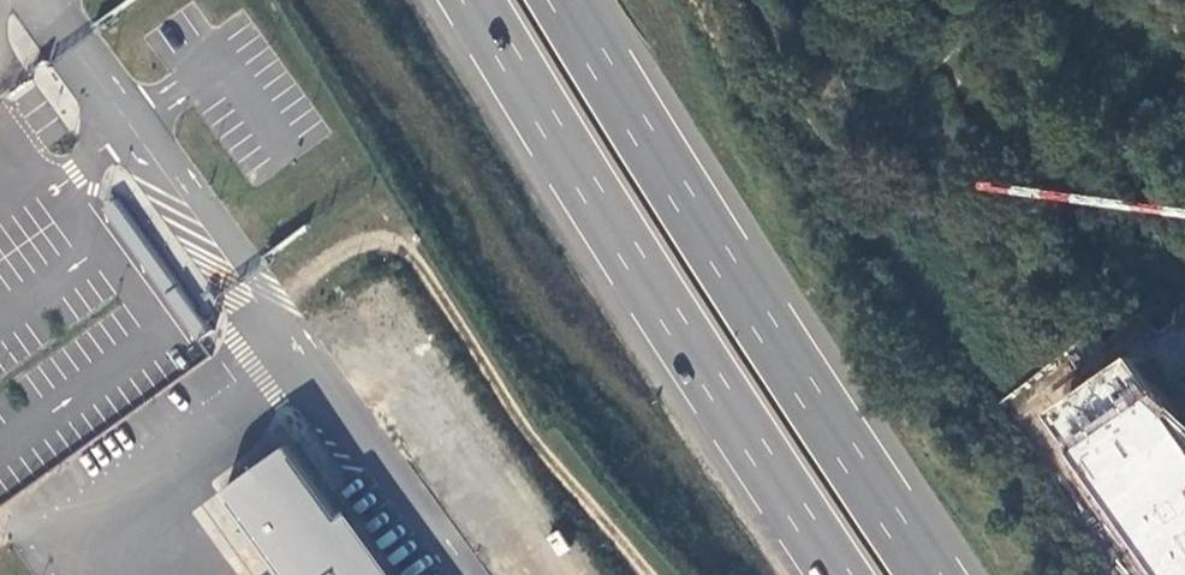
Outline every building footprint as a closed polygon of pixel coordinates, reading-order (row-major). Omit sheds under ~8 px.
[(1163,395),(1084,455),(1170,574),(1184,574),(1184,425),(1163,395)] [(224,497),(281,574),(397,574),(351,510),(345,514),(296,445),(224,497)]
